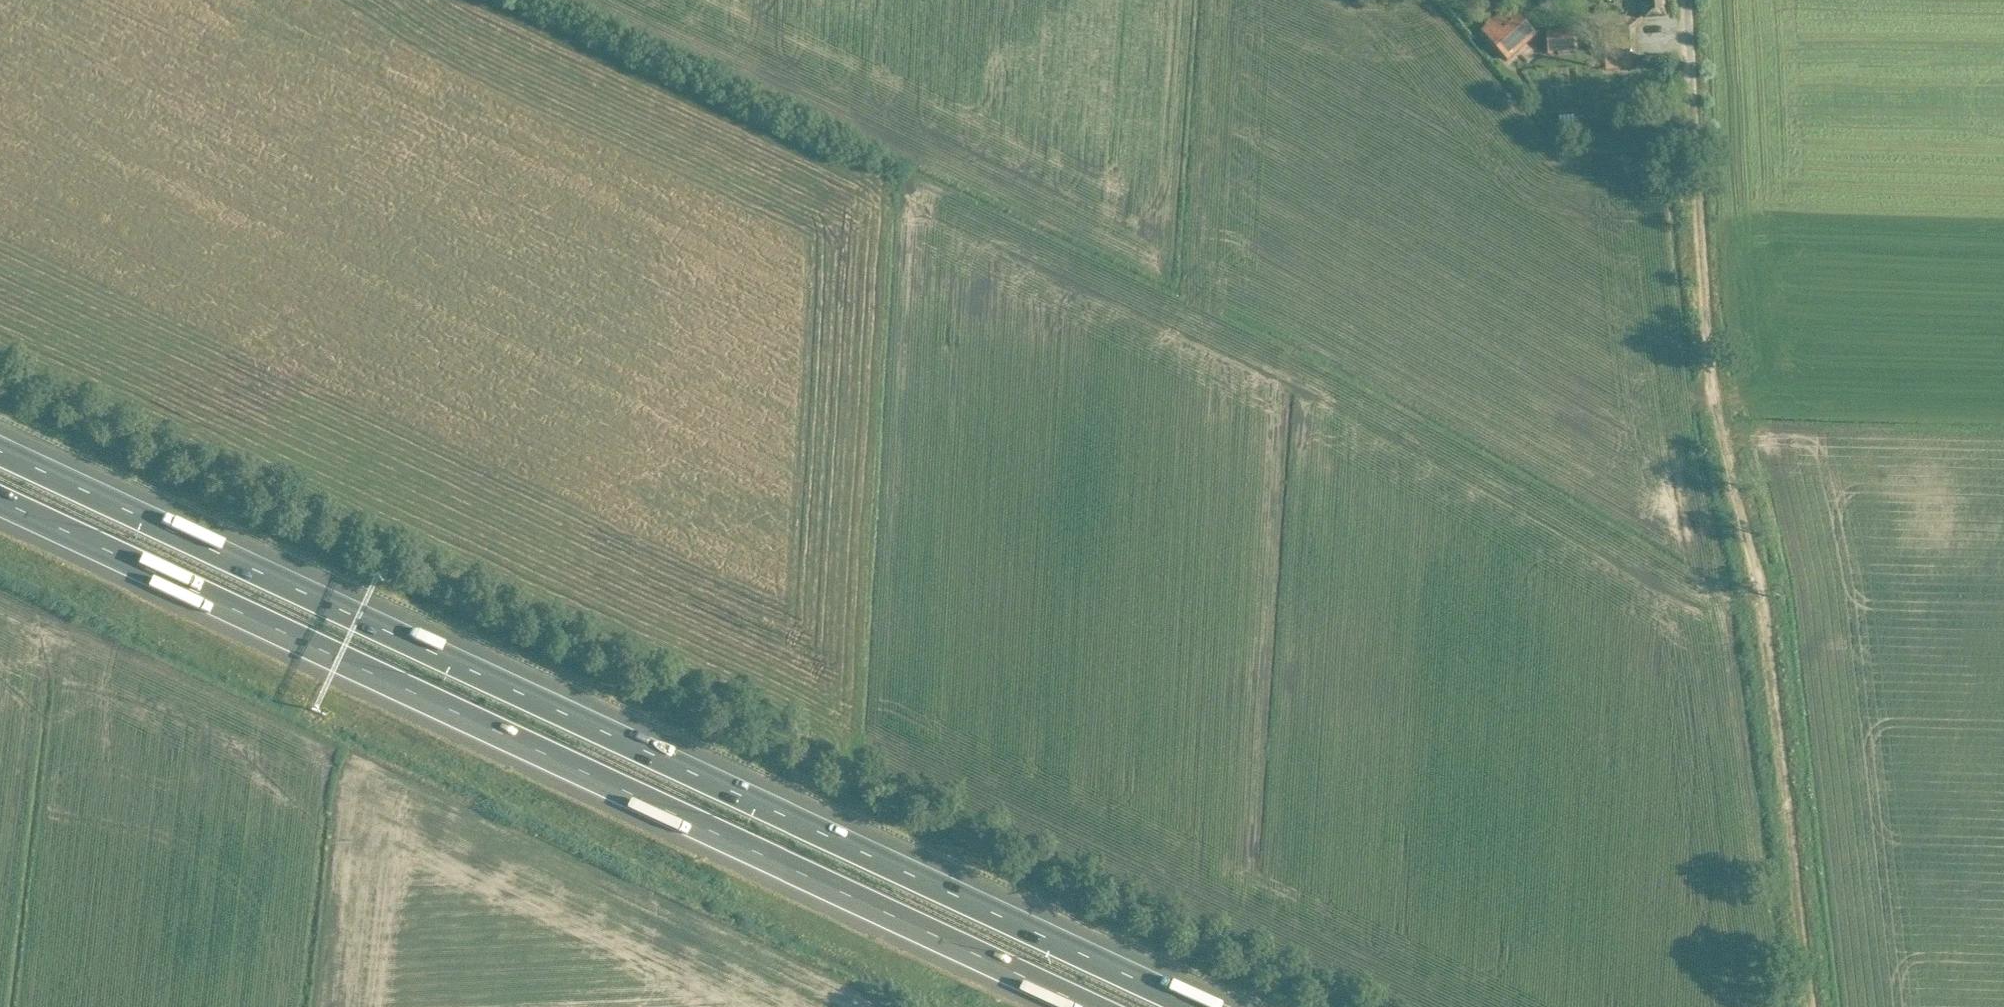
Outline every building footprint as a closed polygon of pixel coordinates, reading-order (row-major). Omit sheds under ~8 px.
[(1640,18),(1668,17),(1667,0),(1640,0),(1640,18)] [(1510,6),(1482,31),(1507,59),(1535,34),(1510,6)] [(1546,30),(1548,51),(1578,49),(1576,28),(1546,30)]
